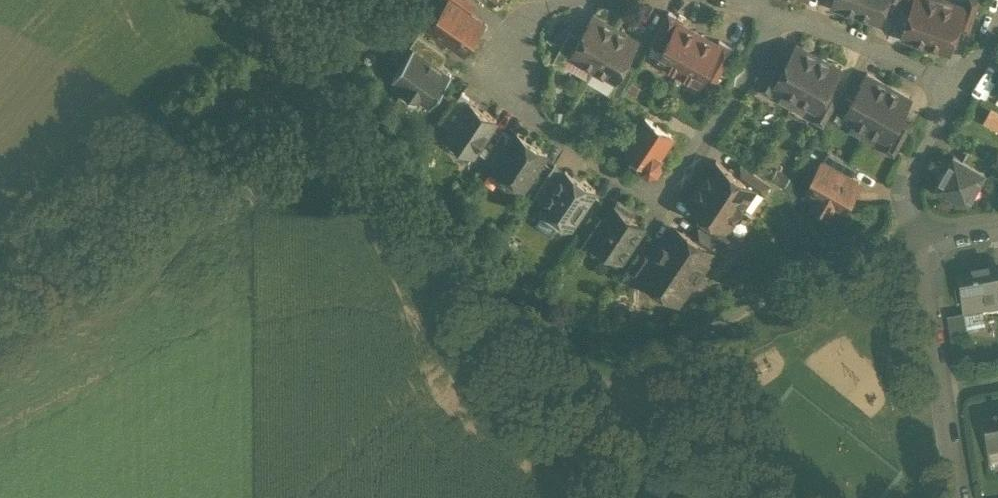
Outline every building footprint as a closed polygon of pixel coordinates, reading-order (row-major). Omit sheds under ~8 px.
[(464,53),(477,33),(479,34),(485,24),(471,14),(449,0),(448,0),(448,1),(437,18),(441,21),(434,33),(464,53)] [(471,14),(476,5),(469,0),(449,0),(471,14)] [(832,4),(856,12),(860,0),(833,0),(832,4)] [(856,12),(881,21),(888,0),(860,0),(856,12)] [(902,35),(926,43),(941,0),(913,0),(902,35)] [(949,0),(941,0),(926,43),(951,52),(967,6),(949,0)] [(662,48),(678,19),(680,16),(669,10),(652,42),(662,48)] [(594,67),(617,25),(594,13),(581,35),(571,55),(594,67)] [(678,70),(700,32),(678,19),(662,48),(657,58),(678,70)] [(594,67),(616,79),(627,61),(639,38),(617,25),(594,67)] [(571,55),(581,35),(570,29),(553,63),(564,68),(571,55)] [(678,70),(701,83),(706,72),(722,43),(700,32),(678,70)] [(418,37),(410,49),(413,51),(441,70),(449,58),(418,37)] [(723,40),(722,43),(706,72),(718,79),(735,47),(723,40)] [(792,107),(819,56),(796,43),(786,62),(773,86),(785,93),(781,101),(792,107)] [(419,100),(431,108),(452,77),(441,70),(413,51),(392,82),(404,90),(402,93),(416,103),(419,100)] [(786,62),(774,56),(756,90),(767,96),(773,86),(786,62)] [(807,104),(818,110),(832,85),(842,68),(819,56),(792,107),(803,112),(807,104)] [(639,67),(627,61),(616,79),(609,93),(621,99),(639,67)] [(844,115),(866,127),(890,85),(866,73),(857,91),(844,115)] [(996,81),(990,92),(997,97),(997,82),(996,81)] [(843,91),(832,85),(818,110),(814,120),(825,125),(829,118),(842,92),(843,91)] [(857,91),(846,85),(842,92),(829,118),(839,124),(844,115),(857,91)] [(866,127),(889,139),(901,116),(911,98),(890,85),(866,127)] [(462,97),(441,126),(451,132),(470,103),(462,97)] [(461,148),(473,156),(497,120),(470,103),(451,132),(445,141),(446,146),(454,151),(459,150),(461,148)] [(997,128),(997,110),(988,107),(983,123),(997,128)] [(564,112),(555,111),(554,122),(563,123),(564,112)] [(653,150),(660,154),(674,134),(646,116),(626,147),(643,158),(647,152),(653,150)] [(913,122),(901,116),(889,139),(884,149),(896,155),(913,122)] [(504,132),(484,163),(494,169),(514,138),(504,132)] [(517,184),(524,188),(548,152),(518,133),(514,138),(494,169),(501,173),(500,175),(502,182),(509,187),(516,186),(517,184)] [(662,162),(660,154),(653,150),(647,152),(643,158),(644,166),(651,170),(658,168),(662,162)] [(829,152),(823,162),(852,179),(858,169),(829,152)] [(936,185),(968,202),(985,171),(954,154),(936,185)] [(742,207),(756,185),(733,170),(716,159),(702,180),(742,207)] [(740,159),(733,170),(756,185),(765,191),(772,180),(740,159)] [(831,208),(843,212),(859,183),(852,179),(823,162),(806,193),(816,199),(814,204),(828,211),(831,208)] [(555,165),(535,195),(544,201),(565,172),(555,165)] [(791,176),(778,168),(771,179),(785,187),(791,176)] [(570,229),(597,189),(567,169),(565,172),(544,201),(541,207),(555,217),(554,218),(556,225),(563,230),(570,229)] [(742,207),(702,180),(688,202),(712,218),(727,228),(742,207)] [(592,239),(622,258),(645,224),(624,211),(626,208),(616,202),(606,217),(592,239)] [(597,211),(575,243),(585,250),(592,239),(606,217),(597,211)] [(712,218),(705,228),(730,244),(737,234),(727,228),(712,218)] [(681,306),(718,250),(699,237),(674,221),(652,254),(637,275),(636,276),(681,306)] [(724,254),(730,244),(705,228),(699,237),(718,250),(724,254)] [(643,248),(629,270),(637,275),(652,254),(643,248)] [(959,282),(958,281),(957,281),(963,317),(982,314),(997,311),(997,276),(989,277),(988,276),(987,276),(988,278),(959,282)] [(982,314),(963,317),(965,333),(985,330),(982,314)] [(984,423),(983,422),(981,422),(989,466),(991,466),(989,458),(997,456),(997,421),(984,423)]
